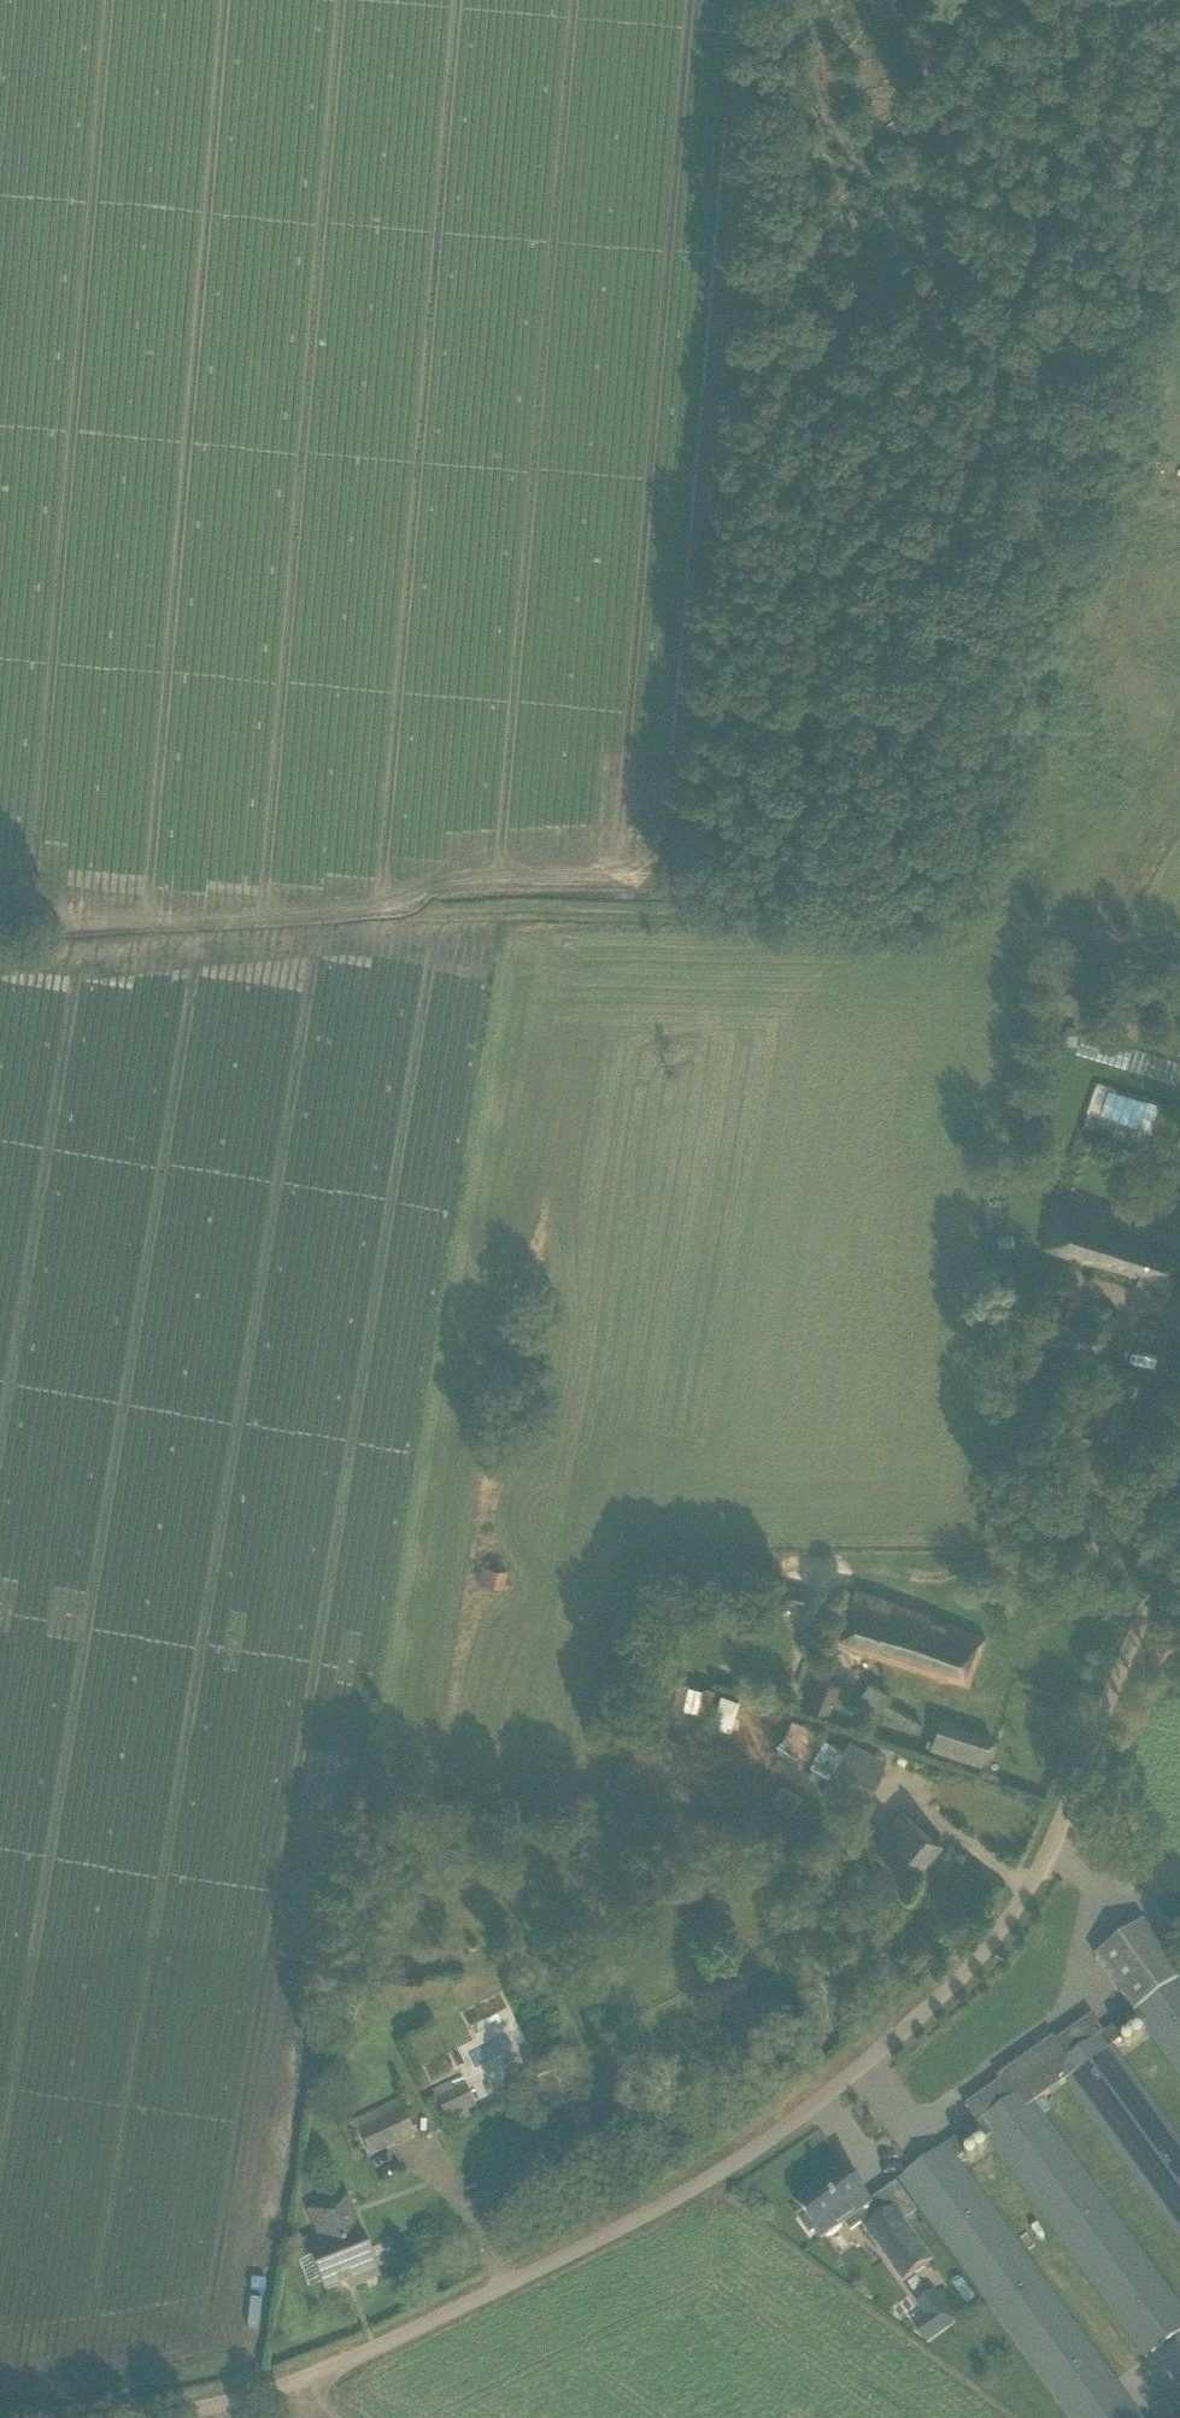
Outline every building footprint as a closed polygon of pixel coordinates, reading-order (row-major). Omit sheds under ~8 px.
[(1066,1026),(1065,1044),(1075,1045),(1076,1027),(1066,1026)] [(1107,1088),(1099,1115),(1151,1131),(1160,1105),(1107,1088)] [(1147,1285),(1170,1292),(1179,1259),(1179,1233),(1055,1197),(1041,1246),(1141,1274),(1139,1283),(1147,1285)] [(483,1568),(480,1583),(504,1586),(506,1571),(483,1568)] [(786,1586),(783,1600),(802,1604),(805,1590),(786,1586)] [(985,1637),(963,1629),(921,1616),(922,1613),(857,1592),(841,1642),(969,1685),(985,1637)] [(660,1675),(653,1707),(673,1711),(674,1707),(684,1709),(690,1682),(660,1675)] [(815,1675),(806,1702),(832,1710),(841,1684),(815,1675)] [(870,1682),(861,1696),(879,1707),(884,1700),(888,1693),(870,1682)] [(722,1694),(713,1725),(729,1730),(739,1699),(722,1694)] [(792,1717),(779,1745),(805,1757),(818,1729),(792,1717)] [(959,1758),(960,1757),(983,1764),(991,1740),(968,1733),(940,1724),(933,1742),(929,1740),(927,1748),(959,1758)] [(886,1763),(849,1742),(844,1750),(825,1740),(810,1767),(866,1799),(886,1763)] [(883,1848),(897,1859),(915,1875),(941,1844),(920,1826),(903,1810),(874,1843),(881,1850),(883,1848)] [(899,2179),(913,2198),(1069,2417),(1140,2417),(961,2165),(957,2160),(988,2137),(992,2143),(1147,2357),(1179,2333),(1179,2303),(1039,2108),(1035,2103),(1066,2080),(1071,2087),(1179,2239),(1179,2140),(1118,2053),(1113,2046),(1144,2024),(1149,2030),(1179,2074),(1179,1973),(1143,1922),(1096,1957),(1135,2011),(1105,2033),(1092,2016),(1056,2041),(1053,2037),(998,2077),(1000,2081),(966,2106),(978,2123),(899,2179)] [(553,2042),(521,2055),(531,2080),(563,2067),(560,2061),(569,2057),(564,2045),(555,2049),(553,2042)] [(462,2075),(433,2089),(449,2120),(477,2106),(469,2089),(462,2075)] [(398,2101),(356,2121),(373,2156),(414,2136),(398,2101)] [(845,2170),(844,2171),(797,2205),(804,2215),(799,2218),(810,2233),(815,2230),(822,2240),(846,2223),(851,2230),(862,2222),(867,2229),(866,2229),(903,2281),(931,2261),(901,2220),(888,2229),(845,2170)] [(313,2255),(314,2258),(300,2263),(308,2285),(322,2280),(327,2293),(353,2284),(355,2288),(380,2279),(354,2212),(336,2219),(331,2206),(297,2219),(303,2235),(317,2229),(325,2250),(313,2255)] [(911,2327),(926,2345),(957,2320),(932,2290),(915,2304),(925,2316),(911,2327)]
